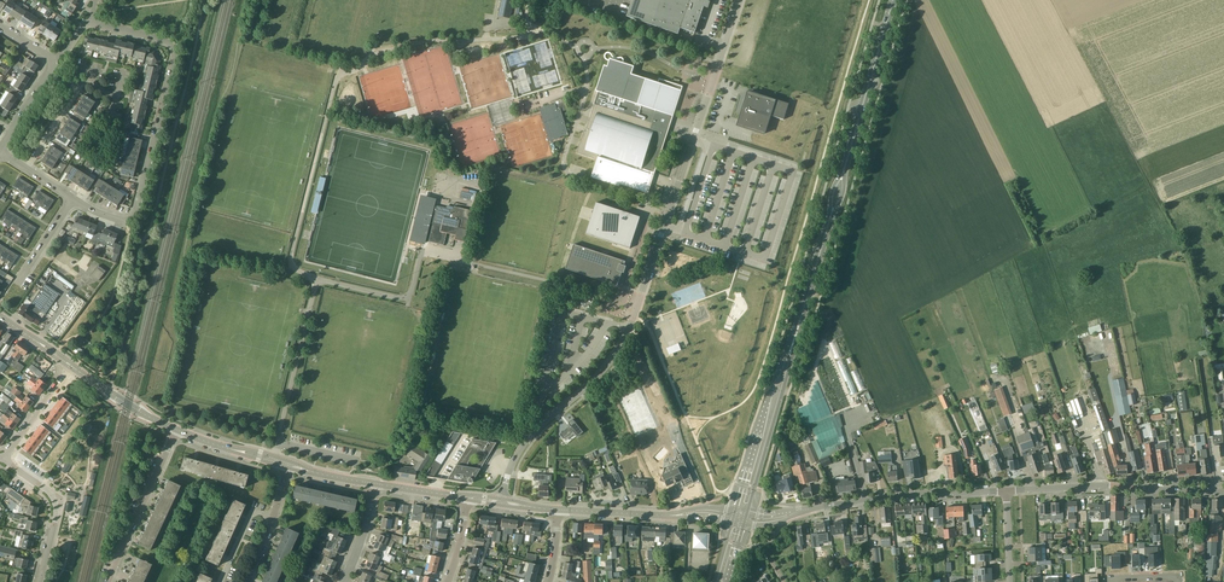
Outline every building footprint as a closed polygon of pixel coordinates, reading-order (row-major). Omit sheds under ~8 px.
[(511,15),(514,0),(501,0),(498,16),(510,19),(511,15)] [(627,16),(671,32),(679,34),(681,28),(695,33),(705,6),(707,6),(708,2),(706,1),(707,0),(633,0),(627,16)] [(9,14),(16,5),(10,1),(4,11),(9,14)] [(67,14),(69,15),(71,16),(77,7),(68,1),(62,10),(67,13),(67,14)] [(21,8),(16,5),(9,14),(15,18),(21,8)] [(20,22),(27,12),(29,8),(23,5),(21,8),(15,18),(20,22)] [(48,8),(47,10),(44,15),(48,18),(52,10),(48,8)] [(26,25),(32,15),(30,14),(27,12),(20,22),(26,25)] [(35,17),(32,15),(26,25),(32,29),(38,19),(35,17)] [(38,30),(44,34),(50,24),(44,20),(38,30)] [(49,37),(56,28),(50,24),(44,34),(49,37)] [(49,37),(55,41),(61,31),(56,28),(49,37)] [(93,50),(99,52),(102,40),(95,38),(95,40),(89,39),(89,37),(86,36),(84,41),(88,42),(86,50),(92,52),(93,50)] [(125,54),(133,56),(135,44),(128,42),(127,44),(125,44),(121,43),(122,41),(116,40),(115,43),(108,42),(102,40),(99,52),(105,53),(104,55),(103,60),(116,63),(118,58),(119,54),(125,56),(125,54)] [(135,44),(133,56),(137,57),(137,59),(144,61),(144,60),(147,61),(150,50),(150,48),(147,47),(146,49),(141,48),(141,46),(135,44)] [(155,51),(150,50),(147,61),(149,61),(158,57),(155,51)] [(148,63),(159,66),(161,61),(158,57),(149,61),(148,63)] [(24,64),(18,61),(16,65),(19,67),(29,74),(31,70),(35,73),(35,72),(34,72),(38,66),(39,66),(27,58),(24,64)] [(682,87),(682,86),(659,79),(658,83),(632,74),(634,66),(610,59),(608,66),(604,65),(596,91),(599,92),(586,131),(584,131),(577,153),(594,159),(597,160),(599,155),(635,167),(642,169),(650,142),(663,146),(668,131),(665,129),(666,125),(669,126),(670,122),(671,120),(668,119),(679,86),(682,87)] [(157,75),(157,73),(158,69),(160,70),(161,66),(159,66),(148,63),(148,66),(147,66),(145,73),(147,73),(145,79),(157,82),(159,75),(157,75)] [(16,65),(13,68),(19,72),(15,78),(17,80),(26,85),(30,79),(27,77),(29,74),(19,67),(16,65)] [(383,120),(371,73),(362,76),(374,122),(383,120)] [(146,113),(147,106),(149,99),(153,100),(154,95),(152,94),(153,89),(154,88),(155,89),(157,82),(145,79),(144,85),(142,85),(141,91),(137,90),(132,89),(129,102),(134,104),(135,104),(134,110),(146,113)] [(26,85),(17,80),(13,86),(12,86),(10,89),(16,93),(18,90),(22,92),(22,91),(26,85)] [(9,93),(5,99),(13,105),(17,98),(18,98),(14,96),(16,93),(10,89),(9,88),(7,91),(9,93)] [(772,115),(784,119),(789,103),(777,99),(777,101),(776,100),(749,92),(747,98),(741,96),(741,95),(736,110),(742,112),(738,125),(765,134),(771,113),(773,114),(772,115)] [(95,102),(84,95),(84,96),(81,101),(92,108),(95,102)] [(552,101),(553,105),(544,108),(548,122),(550,122),(555,138),(553,139),(554,139),(569,135),(562,112),(569,110),(565,98),(552,102),(552,101)] [(0,106),(9,111),(13,105),(5,99),(0,106)] [(92,108),(81,101),(77,106),(89,113),(92,108)] [(77,114),(75,117),(83,122),(85,119),(89,113),(77,106),(74,111),(77,114)] [(146,113),(134,110),(133,116),(131,116),(129,122),(137,124),(136,127),(142,129),(143,125),(141,125),(142,119),(144,119),(146,113)] [(69,118),(66,123),(77,131),(81,125),(80,125),(83,122),(75,117),(73,120),(69,117),(69,118)] [(77,131),(66,123),(63,129),(74,136),(77,131)] [(63,129),(59,134),(71,141),(74,136),(63,129)] [(129,138),(127,143),(141,147),(142,141),(143,141),(143,140),(139,139),(139,135),(131,133),(130,138),(129,138)] [(59,141),(57,145),(68,152),(70,148),(67,146),(71,141),(59,134),(56,139),(55,139),(59,141)] [(71,141),(68,145),(76,150),(78,146),(71,141)] [(659,159),(663,146),(650,142),(642,169),(654,173),(654,172),(652,172),(657,158),(659,159)] [(127,143),(126,149),(139,153),(141,147),(127,143)] [(68,152),(57,145),(55,148),(51,145),(51,146),(48,151),(59,158),(62,160),(66,155),(68,152)] [(126,149),(124,155),(138,159),(139,153),(126,149)] [(48,151),(45,156),(56,163),(59,158),(48,151)] [(138,159),(124,155),(123,161),(136,165),(138,159)] [(41,162),(52,169),(56,163),(45,156),(42,161),(41,161),(41,162)] [(123,161),(121,167),(135,171),(136,165),(123,161)] [(72,167),(69,165),(65,172),(68,174),(65,177),(66,178),(71,181),(78,170),(72,167)] [(119,178),(128,180),(129,176),(133,177),(134,177),(133,177),(135,171),(121,167),(120,175),(119,178)] [(83,174),(78,170),(71,181),(76,184),(83,174)] [(88,177),(83,174),(76,184),(81,188),(88,177)] [(318,213),(326,178),(320,176),(312,212),(318,213)] [(19,193),(27,182),(26,182),(19,178),(20,177),(19,177),(12,189),(13,188),(20,192),(19,193)] [(94,181),(88,177),(81,188),(87,191),(87,192),(92,185),(95,187),(99,179),(96,178),(94,181)] [(102,181),(99,179),(95,187),(98,189),(95,192),(96,193),(96,192),(101,196),(109,184),(103,181),(102,181)] [(27,182),(19,193),(20,193),(27,197),(34,186),(33,187),(26,183),(27,182)] [(107,199),(114,188),(109,184),(101,196),(107,199)] [(119,191),(114,188),(107,199),(112,202),(119,191)] [(40,206),(47,196),(39,191),(33,201),(40,206)] [(124,194),(119,191),(112,202),(117,205),(117,206),(120,202),(123,204),(128,197),(125,195),(125,194),(124,194)] [(473,194),(461,191),(459,198),(471,201),(473,194)] [(47,196),(40,206),(48,210),(54,200),(47,196)] [(28,210),(33,202),(33,201),(30,200),(24,208),(28,210)] [(615,208),(597,202),(587,234),(631,248),(633,242),(634,242),(639,230),(637,229),(641,217),(621,210),(621,209),(615,207),(615,208)] [(437,206),(433,222),(442,224),(458,228),(467,230),(471,210),(454,206),(454,207),(447,205),(446,208),(437,206)] [(8,224),(15,214),(14,214),(8,210),(7,210),(1,220),(8,224)] [(15,214),(8,224),(15,229),(22,219),(15,214)] [(72,230),(79,233),(84,220),(77,218),(72,230)] [(22,219),(15,229),(22,233),(29,224),(29,223),(22,219)] [(84,220),(79,233),(86,235),(87,233),(91,223),(84,220)] [(458,228),(442,224),(433,222),(428,242),(444,245),(447,233),(458,236),(457,240),(464,242),(467,230),(458,228)] [(87,233),(94,235),(95,231),(97,226),(91,223),(87,233)] [(29,224),(22,233),(23,234),(30,238),(36,228),(29,224)] [(96,239),(94,243),(98,244),(98,243),(105,245),(106,244),(107,241),(111,231),(104,229),(102,234),(99,240),(96,239)] [(111,231),(107,241),(106,244),(115,248),(113,253),(119,255),(122,245),(114,243),(116,239),(116,240),(117,239),(116,239),(118,234),(111,231)] [(624,266),(626,261),(574,244),(566,269),(613,284),(618,286),(622,272),(623,272),(624,272),(625,267),(624,266)] [(0,252),(0,258),(4,261),(11,251),(4,247),(0,252)] [(11,251),(4,261),(5,261),(12,266),(18,256),(11,251)] [(80,263),(84,266),(89,258),(85,255),(80,263)] [(106,271),(101,267),(99,265),(91,275),(99,280),(106,271)] [(0,271),(0,273),(5,277),(12,281),(14,278),(7,274),(1,269),(0,271)] [(42,288),(29,307),(32,309),(26,318),(32,322),(33,321),(38,325),(43,317),(38,314),(52,294),(42,288)] [(26,318),(32,309),(29,307),(28,307),(24,304),(21,309),(22,309),(19,313),(26,318)] [(1100,324),(1088,328),(1090,335),(1102,331),(1100,324)] [(5,355),(10,346),(9,346),(15,337),(8,333),(0,344),(0,353),(3,355),(5,355)] [(836,340),(828,343),(835,359),(842,356),(836,340)] [(7,363),(10,365),(25,345),(20,341),(14,348),(12,351),(15,352),(10,359),(7,363)] [(25,345),(10,365),(20,372),(25,367),(18,362),(19,360),(21,357),(20,356),(22,354),(25,356),(30,348),(25,345)] [(857,393),(844,359),(837,361),(849,395),(857,393)] [(28,368),(34,373),(38,369),(32,364),(28,368)] [(650,389),(660,385),(651,365),(641,369),(650,389)] [(41,378),(44,374),(38,369),(34,373),(41,378)] [(858,391),(865,389),(859,369),(852,371),(858,391)] [(32,377),(30,380),(43,390),(47,385),(39,379),(38,381),(32,377)] [(1131,413),(1130,406),(1127,391),(1124,378),(1111,380),(1119,416),(1131,413)] [(43,390),(30,380),(26,385),(39,395),(43,390)] [(21,392),(15,387),(11,392),(30,407),(34,402),(26,396),(24,399),(22,397),(19,394),(21,392)] [(1088,391),(1102,432),(1109,429),(1095,388),(1088,391)] [(1127,391),(1130,406),(1136,404),(1133,389),(1127,391)] [(11,392),(11,393),(9,395),(18,403),(18,402),(21,404),(18,407),(26,412),(30,407),(11,392)] [(4,401),(9,405),(12,401),(4,395),(1,399),(4,401)] [(72,405),(61,397),(57,403),(67,411),(72,405)] [(941,403),(943,407),(948,405),(946,401),(944,397),(940,399),(941,403)] [(998,402),(1000,405),(1001,409),(1004,417),(1011,414),(1006,399),(998,402)] [(1085,416),(1080,401),(1075,402),(1074,400),(1070,401),(1074,411),(1071,412),(1073,420),(1076,419),(1076,417),(1080,415),(1081,417),(1085,416)] [(4,401),(0,405),(0,409),(5,413),(4,414),(17,424),(21,419),(13,413),(8,409),(10,406),(9,405),(4,401)] [(1022,406),(1025,414),(1035,411),(1032,402),(1022,406)] [(67,411),(57,403),(52,409),(63,417),(67,411)] [(63,417),(52,409),(47,415),(58,423),(63,417)] [(0,419),(0,420),(13,429),(17,424),(4,414),(1,417),(0,419)] [(58,423),(47,415),(43,421),(53,429),(58,423)] [(831,422),(839,420),(838,416),(825,420),(827,425),(831,424),(831,422)] [(1008,430),(1004,418),(998,420),(1002,432),(1008,430)] [(886,420),(874,426),(875,429),(887,424),(886,420)] [(570,427),(560,436),(564,441),(573,433),(578,438),(583,433),(572,421),(568,425),(570,427)] [(51,433),(40,425),(35,431),(46,439),(51,433)] [(452,429),(427,475),(433,479),(459,433),(452,429)] [(1113,467),(1114,470),(1117,470),(1117,474),(1127,474),(1127,465),(1122,466),(1118,455),(1117,455),(1116,449),(1120,448),(1114,429),(1104,433),(1114,467),(1113,467)] [(46,439),(35,431),(31,437),(41,445),(46,439)] [(1060,443),(1057,433),(1051,435),(1054,445),(1060,443)] [(1028,457),(1032,468),(1034,474),(1042,471),(1037,455),(1035,450),(1033,445),(1032,440),(1030,434),(1017,439),(1024,458),(1028,457)] [(1114,470),(1113,467),(1108,449),(1107,449),(1102,434),(1093,437),(1095,443),(1098,442),(1101,451),(1093,453),(1096,463),(1102,460),(1106,474),(1115,472),(1114,470)] [(1127,434),(1124,435),(1133,470),(1142,468),(1141,462),(1140,458),(1140,457),(1138,450),(1132,452),(1129,437),(1128,437),(1127,434)] [(1205,434),(1195,436),(1197,450),(1202,450),(1205,449),(1207,449),(1205,434)] [(41,445),(30,437),(26,443),(36,451),(41,445)] [(60,438),(54,446),(63,451),(68,443),(60,438)] [(810,483),(818,480),(816,471),(812,472),(811,467),(806,469),(805,463),(802,464),(798,451),(796,452),(792,438),(785,440),(795,477),(799,475),(802,485),(803,489),(802,489),(803,498),(813,496),(811,487),(810,483)] [(474,439),(472,439),(447,480),(471,483),(496,443),(474,439)] [(812,443),(822,466),(822,468),(832,464),(829,456),(838,452),(837,451),(847,447),(844,442),(835,446),(822,451),(818,440),(812,443)] [(1213,442),(1216,457),(1223,456),(1223,443),(1223,441),(1213,442)] [(36,451),(26,443),(21,449),(31,457),(36,451)] [(819,467),(822,466),(812,443),(806,445),(814,464),(817,462),(819,467)] [(1157,463),(1154,446),(1154,443),(1145,444),(1147,457),(1145,457),(1148,473),(1159,472),(1157,463)] [(395,467),(393,476),(415,480),(417,471),(421,471),(430,456),(413,445),(407,454),(413,459),(412,460),(413,461),(414,461),(414,463),(415,464),(414,465),(414,466),(413,466),(412,467),(411,467),(404,466),(403,468),(395,467)] [(1006,469),(995,445),(990,447),(991,451),(989,452),(990,457),(992,461),(997,473),(1006,469)] [(1015,453),(1012,446),(1003,450),(1006,457),(1008,456),(1008,461),(1009,465),(1010,465),(1011,471),(1019,470),(1018,460),(1013,460),(1013,454),(1015,453)] [(1178,476),(1188,475),(1185,448),(1176,449),(1177,456),(1181,456),(1182,462),(1177,462),(1178,465),(1178,476)] [(1185,448),(1188,475),(1197,475),(1196,464),(1189,464),(1189,461),(1190,460),(1190,455),(1192,454),(1191,448),(1185,448)] [(1077,449),(1074,450),(1075,454),(1070,456),(1077,474),(1085,471),(1077,449)] [(1168,470),(1165,450),(1157,451),(1160,471),(1168,470)] [(891,451),(878,452),(879,463),(892,462),(891,451)] [(694,482),(681,454),(677,455),(675,461),(675,463),(665,467),(665,468),(664,468),(663,469),(664,470),(663,474),(663,475),(662,475),(663,476),(661,477),(660,481),(664,482),(665,481),(667,486),(675,483),(678,482),(678,481),(681,480),(684,487),(694,482)] [(959,477),(956,454),(944,455),(946,465),(948,465),(950,479),(959,477)] [(1065,468),(1061,454),(1056,455),(1057,459),(1054,460),(1058,473),(1064,471),(1063,468),(1065,468)] [(1047,456),(1043,457),(1045,466),(1046,476),(1054,475),(1053,465),(1050,466),(1047,456)] [(184,457),(181,469),(202,476),(206,463),(197,460),(197,459),(195,459),(194,459),(193,459),(184,457)] [(1200,458),(1198,458),(1198,463),(1200,463),(1201,475),(1202,474),(1203,476),(1206,475),(1207,474),(1211,473),(1209,459),(1200,460),(1200,458)] [(916,459),(903,461),(905,477),(915,476),(915,479),(920,478),(919,463),(917,464),(916,459)] [(975,460),(971,460),(972,465),(972,466),(972,471),(973,471),(974,476),(982,474),(981,464),(976,465),(975,460)] [(861,462),(862,474),(865,473),(866,483),(875,482),(874,477),(875,477),(874,472),(880,471),(875,461),(867,462),(866,461),(861,462)] [(62,466),(60,470),(65,474),(72,465),(68,462),(65,468),(62,466)] [(215,465),(206,463),(202,476),(223,482),(227,469),(218,466),(215,465)] [(898,481),(897,471),(897,465),(889,466),(889,472),(888,472),(888,481),(898,481)] [(236,471),(227,469),(223,482),(245,488),(248,475),(239,472),(239,471),(238,471),(236,471)] [(549,481),(546,481),(546,474),(535,474),(534,481),(541,481),(540,496),(549,496),(549,486),(549,481)] [(607,482),(608,482),(605,475),(593,480),(597,490),(605,487),(606,490),(610,489),(607,482)] [(790,478),(789,475),(784,476),(785,480),(781,481),(781,482),(776,483),(779,493),(786,491),(787,492),(788,491),(789,493),(793,492),(793,490),(795,490),(792,478),(790,478)] [(581,478),(567,477),(566,490),(577,491),(577,492),(583,493),(583,484),(584,484),(584,479),(581,479),(581,478)] [(607,482),(610,489),(611,491),(619,488),(616,479),(608,482),(607,482)] [(855,481),(849,482),(848,479),(836,481),(838,490),(850,489),(850,490),(856,489),(855,481)] [(3,490),(2,491),(6,494),(10,488),(4,483),(2,480),(0,481),(0,486),(3,490)] [(181,486),(169,480),(164,489),(162,489),(161,492),(163,493),(158,502),(171,507),(181,486)] [(638,480),(632,480),(631,494),(636,494),(636,492),(647,493),(647,483),(638,483),(638,480)] [(296,486),(293,498),(313,503),(316,490),(308,489),(308,488),(307,486),(306,486),(304,487),(304,488),(296,486)] [(324,492),(316,490),(313,503),(333,507),(336,495),(328,493),(328,492),(327,491),(326,491),(325,491),(324,492)] [(344,497),(336,495),(333,507),(354,512),(357,500),(348,498),(348,497),(347,495),(346,495),(345,496),(344,497)] [(26,499),(22,496),(18,503),(17,504),(21,506),(22,504),(26,499)] [(1131,521),(1131,518),(1130,513),(1124,513),(1124,511),(1120,511),(1120,496),(1112,496),(1111,521),(1126,521),(1131,521)] [(31,502),(26,499),(22,504),(25,506),(24,513),(36,516),(38,508),(30,506),(31,502)] [(246,505),(234,499),(225,520),(236,525),(240,517),(241,517),(243,514),(242,513),(246,505)] [(1162,509),(1162,499),(1152,500),(1153,509),(1153,514),(1162,514),(1162,509)] [(1171,499),(1162,499),(1162,509),(1166,509),(1167,514),(1171,514),(1171,509),(1171,499)] [(1183,521),(1183,520),(1184,520),(1184,499),(1175,499),(1175,520),(1180,520),(1180,521),(1183,521)] [(1201,499),(1193,499),(1192,509),(1190,509),(1190,517),(1190,524),(1199,524),(1199,519),(1199,513),(1198,513),(1198,509),(1201,509),(1201,499)] [(1130,513),(1131,518),(1131,521),(1131,522),(1140,522),(1140,515),(1146,515),(1145,500),(1136,500),(1136,505),(1136,513),(1130,513)] [(1221,500),(1213,500),(1212,510),(1209,509),(1208,531),(1217,532),(1221,532),(1222,528),(1222,518),(1219,515),(1218,515),(1219,510),(1221,510),(1221,500)] [(1069,522),(1069,527),(1069,529),(1076,529),(1075,522),(1077,522),(1077,516),(1072,516),(1072,512),(1077,511),(1077,501),(1068,502),(1069,522)] [(161,529),(171,507),(158,502),(154,511),(152,510),(151,513),(153,514),(148,523),(161,529)] [(385,502),(384,510),(394,512),(394,511),(399,511),(400,504),(395,503),(385,502)] [(1052,514),(1056,514),(1057,519),(1064,519),(1063,509),(1063,510),(1060,510),(1059,502),(1051,503),(1052,512),(1052,514)] [(912,504),(913,514),(913,516),(922,515),(922,524),(917,525),(918,534),(928,533),(927,524),(927,515),(926,503),(912,504)] [(897,515),(905,515),(904,504),(896,505),(897,515)] [(904,504),(905,515),(913,514),(912,504),(904,504)] [(1052,514),(1052,512),(1048,512),(1048,504),(1040,504),(1040,510),(1039,510),(1039,515),(1044,514),(1045,520),(1052,520),(1052,514)] [(1090,504),(1090,516),(1099,516),(1099,520),(1105,519),(1105,505),(1095,505),(1095,504),(1090,504)] [(969,514),(970,527),(975,527),(979,526),(978,516),(982,516),(982,514),(982,505),(972,506),(973,512),(973,514),(969,514)] [(88,508),(82,506),(80,515),(86,517),(88,508)] [(421,521),(422,512),(423,507),(414,506),(411,520),(421,521)] [(964,506),(954,507),(955,517),(960,516),(960,522),(964,521),(964,516),(964,506)] [(889,507),(880,508),(882,527),(891,526),(889,507)] [(944,526),(943,513),(939,513),(939,507),(929,508),(930,517),(933,517),(934,521),(937,521),(937,526),(944,526)] [(955,517),(954,507),(946,507),(947,517),(947,519),(951,519),(951,517),(955,517)] [(426,513),(422,512),(421,521),(431,523),(432,519),(433,509),(426,508),(426,513)] [(438,530),(436,529),(437,520),(444,521),(445,510),(437,509),(435,519),(433,519),(430,540),(431,540),(436,541),(437,537),(445,538),(446,538),(448,530),(438,529),(438,530)] [(29,517),(14,514),(13,519),(19,520),(19,523),(27,525),(26,529),(35,531),(37,523),(28,520),(29,517)] [(488,521),(488,516),(480,515),(479,524),(487,525),(488,521)] [(488,516),(488,521),(487,525),(486,531),(490,531),(493,532),(491,544),(495,545),(497,531),(498,525),(495,524),(496,518),(488,516)] [(397,531),(399,521),(399,518),(392,517),(391,520),(382,518),(381,528),(390,529),(397,531)] [(867,525),(863,525),(862,517),(855,518),(856,524),(853,525),(854,540),(868,539),(867,525)] [(508,534),(508,533),(510,519),(502,518),(501,527),(505,527),(504,534),(508,534)] [(518,521),(510,519),(508,533),(512,533),(512,528),(517,529),(518,521)] [(236,525),(225,520),(215,540),(227,545),(231,537),(232,537),(233,536),(233,534),(236,525)] [(832,535),(833,535),(844,533),(843,521),(842,522),(841,520),(840,520),(838,521),(838,522),(834,522),(835,526),(831,526),(832,535)] [(525,541),(529,541),(532,522),(524,521),(523,530),(527,530),(525,541)] [(532,522),(529,541),(533,542),(534,536),(541,537),(542,529),(542,525),(539,525),(540,524),(532,522)] [(150,550),(161,529),(148,523),(144,532),(142,531),(141,534),(143,535),(138,545),(150,550)] [(582,533),(583,523),(575,523),(575,528),(574,528),(574,533),(574,538),(578,538),(578,533),(582,533)] [(822,534),(826,533),(825,523),(819,524),(820,526),(817,526),(818,534),(818,538),(818,542),(822,541),(822,534)] [(595,539),(595,524),(586,524),(585,538),(595,539)] [(595,524),(595,539),(594,553),(600,554),(601,541),(599,541),(599,534),(603,534),(604,524),(595,524)] [(619,536),(619,543),(623,543),(623,525),(615,525),(614,536),(619,536)] [(633,542),(633,537),(638,537),(638,526),(629,526),(629,530),(625,529),(626,541),(633,542)] [(802,536),(806,535),(805,526),(798,527),(798,531),(797,532),(797,536),(798,536),(799,545),(797,545),(797,550),(803,549),(803,545),(802,536)] [(655,541),(656,527),(643,527),(642,540),(655,541)] [(660,542),(660,541),(666,541),(666,537),(666,528),(656,527),(655,541),(655,542),(660,542)] [(282,540),(278,547),(290,552),(298,533),(287,528),(283,536),(282,536),(281,536),(280,538),(281,539),(282,540)] [(336,544),(344,547),(347,540),(338,536),(340,530),(333,528),(331,533),(334,535),(331,542),(336,544)] [(944,529),(945,539),(956,538),(955,528),(944,529)] [(25,535),(22,534),(23,531),(16,529),(14,535),(21,536),(19,546),(22,547),(22,548),(31,550),(33,541),(31,541),(32,537),(25,535)] [(674,543),(674,544),(684,544),(685,533),(684,533),(684,532),(680,531),(680,533),(675,532),(675,533),(671,533),(671,543),(674,543)] [(694,533),(693,548),(708,549),(709,534),(694,533)] [(391,534),(389,538),(380,534),(377,541),(390,547),(393,542),(394,543),(395,541),(402,545),(403,538),(391,534)] [(444,543),(445,538),(437,537),(436,541),(431,540),(429,544),(425,543),(423,550),(430,552),(431,548),(433,548),(433,549),(442,551),(444,543)] [(483,547),(485,539),(475,537),(474,544),(483,547)] [(890,537),(881,537),(881,547),(891,546),(890,537)] [(224,554),(227,545),(215,540),(206,560),(218,566),(222,557),(223,557),(224,556),(224,554)] [(331,542),(329,541),(326,548),(324,548),(322,551),(330,554),(331,551),(332,552),(332,551),(340,554),(344,547),(336,544),(331,542)] [(390,558),(391,559),(392,556),(391,556),(387,554),(390,547),(377,541),(374,548),(383,552),(382,555),(390,558)] [(1038,547),(1036,547),(1028,548),(1028,549),(1028,555),(1042,554),(1042,548),(1046,547),(1045,543),(1041,543),(1038,543),(1038,547)] [(7,557),(8,555),(15,557),(16,552),(17,553),(18,550),(0,545),(0,555),(7,557)] [(273,558),(270,566),(281,571),(290,552),(278,547),(275,555),(274,555),(272,555),(272,556),(272,558),(273,558)] [(471,555),(479,557),(483,558),(484,555),(480,553),(482,549),(473,547),(471,555)] [(880,547),(869,548),(871,563),(881,562),(880,547)] [(1141,554),(1133,554),(1134,567),(1143,567),(1142,564),(1148,564),(1148,558),(1147,547),(1141,547),(1141,554)] [(1149,566),(1158,566),(1158,554),(1154,554),(1153,547),(1147,547),(1148,558),(1149,558),(1149,566)] [(1102,564),(1111,564),(1111,568),(1123,568),(1123,562),(1130,562),(1130,551),(1123,551),(1123,550),(1102,550),(1102,564)] [(330,554),(322,551),(321,554),(325,556),(322,563),(334,569),(337,562),(328,558),(330,554)] [(814,568),(813,551),(804,552),(805,568),(814,568)] [(391,559),(390,558),(382,555),(381,557),(371,553),(368,560),(379,565),(382,559),(389,562),(390,561),(391,559)] [(975,565),(983,565),(983,561),(991,561),(991,560),(991,553),(986,553),(986,554),(975,555),(975,565)] [(1042,554),(1028,555),(1028,561),(1029,561),(1038,561),(1039,565),(1052,565),(1052,560),(1042,561),(1042,554)] [(8,555),(7,557),(6,560),(13,561),(12,565),(17,566),(17,567),(26,569),(28,560),(27,560),(27,559),(25,559),(19,558),(15,557),(8,555)] [(440,557),(432,555),(429,563),(438,565),(440,557)] [(469,562),(477,565),(479,565),(478,568),(481,569),(482,565),(484,558),(483,558),(479,557),(471,555),(469,562)] [(139,558),(134,568),(133,567),(131,570),(133,571),(129,580),(133,581),(143,581),(151,564),(139,558)] [(381,566),(379,565),(368,560),(365,567),(377,572),(376,575),(382,578),(387,580),(389,575),(380,571),(379,570),(381,566)] [(576,564),(570,563),(570,564),(566,563),(564,570),(576,573),(577,567),(579,568),(581,562),(576,561),(576,564)] [(583,561),(584,581),(593,581),(592,561),(583,561)] [(334,569),(322,563),(318,571),(310,567),(309,570),(311,571),(314,572),(320,575),(322,572),(331,576),(333,570),(334,569)] [(436,574),(438,565),(429,563),(427,572),(436,574)] [(539,565),(530,563),(527,571),(536,574),(539,565)] [(978,575),(992,575),(991,569),(991,568),(983,568),(983,565),(975,565),(975,569),(978,569),(978,575)] [(281,571),(270,566),(266,574),(265,573),(264,574),(263,575),(264,577),(265,577),(263,581),(276,581),(281,571)] [(465,576),(473,578),(476,571),(467,568),(465,576)] [(492,572),(481,569),(480,573),(485,574),(485,576),(490,577),(492,572)] [(576,573),(564,570),(563,578),(566,579),(572,581),(582,581),(582,579),(579,578),(579,574),(576,573)] [(314,572),(311,571),(309,574),(318,578),(317,581),(315,580),(315,581),(324,581),(326,578),(320,575),(314,572)] [(527,571),(525,580),(532,581),(534,581),(536,574),(527,571)] [(366,581),(369,581),(371,576),(363,572),(360,579),(366,581)] [(18,573),(16,581),(25,581),(27,575),(18,573)] [(200,573),(196,581),(211,581),(212,579),(200,573)] [(1084,574),(1085,581),(1098,581),(1098,574),(1084,574)]
